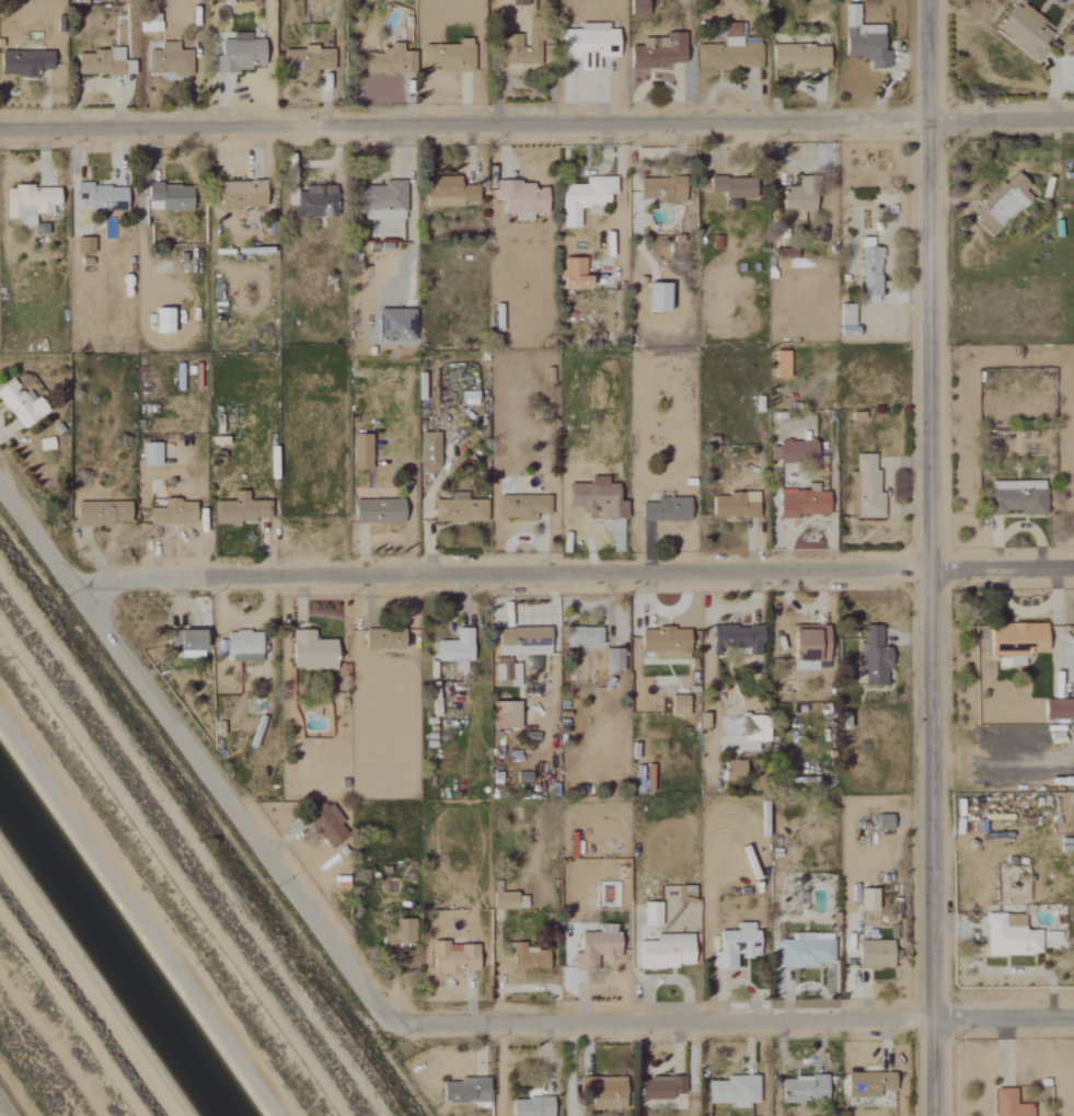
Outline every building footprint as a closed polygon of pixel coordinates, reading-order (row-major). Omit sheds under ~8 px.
[(627,15),(647,15),(646,0),(627,0),(627,15)] [(1037,59),(1053,35),(1038,25),(1042,20),(1010,0),(992,30),(1037,59)] [(880,26),(856,26),(856,4),(842,4),(841,57),(869,58),(869,67),(887,67),(887,51),(880,51),(880,26)] [(576,70),(595,70),(594,57),(615,57),(614,29),(605,29),(605,23),(577,24),(577,29),(557,29),(557,58),(576,57),(576,70)] [(684,33),(662,32),(662,39),(651,39),(651,47),(627,46),(626,66),(683,66),(684,33)] [(267,66),(267,41),(253,40),(253,34),(234,33),(234,42),(223,42),(222,72),(253,73),(253,65),(267,66)] [(760,43),(739,43),(739,37),(703,37),(703,44),(695,44),(695,68),(759,68),(760,43)] [(424,46),(425,67),(444,67),(444,73),(476,72),(475,39),(459,39),(460,45),(424,46)] [(194,74),(193,50),(179,51),(179,42),(162,43),(162,53),(151,53),(151,75),(194,74)] [(416,52),(404,52),(404,42),(383,42),(383,54),(378,54),(378,75),(416,74),(416,52)] [(825,68),(826,46),(770,44),(769,66),(825,68)] [(285,51),(284,72),(335,72),(336,48),(304,47),(304,51),(285,51)] [(80,74),(136,76),(136,61),(125,61),(125,50),(96,49),(96,54),(80,54),(80,74)] [(55,52),(2,52),(2,76),(38,76),(38,70),(55,70),(55,52)] [(974,217),(989,233),(1028,197),(1021,190),(1026,185),(1013,172),(992,192),(996,197),(974,217)] [(459,207),(459,202),(474,202),(475,185),(461,185),(461,177),(431,177),(431,206),(459,207)] [(559,228),(580,227),(579,214),(597,214),(596,204),(604,204),(604,194),(614,194),(613,177),(583,177),(583,185),(558,185),(559,228)] [(682,201),(682,178),(637,177),(637,201),(682,201)] [(752,178),(706,177),(705,192),(721,192),(721,198),(752,198),(752,178)] [(268,182),(222,182),(222,208),(268,207),(268,182)] [(387,186),(368,187),(368,220),(407,220),(407,182),(387,182),(387,186)] [(542,214),(543,183),(494,182),(493,199),(499,199),(499,214),(512,214),(512,221),(529,221),(529,213),(542,214)] [(194,210),(194,185),(150,186),(151,208),(162,208),(162,211),(194,210)] [(784,223),(801,224),(801,211),(809,211),(810,186),(777,185),(776,212),(785,212),(784,223)] [(129,212),(129,188),(79,186),(78,200),(92,201),(91,210),(129,212)] [(8,219),(23,219),(23,226),(35,226),(35,235),(49,235),(49,225),(36,224),(36,214),(54,214),(54,206),(62,206),(62,188),(8,187),(8,219)] [(340,188),(291,187),(290,206),(297,206),(296,216),(339,218),(340,188)] [(870,248),(871,238),(860,237),(858,294),(877,295),(880,249),(870,248)] [(559,287),(583,286),(583,257),(559,258),(559,287)] [(664,283),(642,282),(642,310),(663,311),(664,283)] [(851,325),(851,306),(838,306),(838,324),(851,325)] [(374,340),(412,341),(412,309),(375,308),(374,340)] [(175,309),(158,309),(158,334),(175,335),(175,309)] [(772,378),(788,378),(788,351),(772,351),(772,378)] [(41,397),(36,402),(17,377),(0,390),(0,399),(25,431),(51,410),(41,397)] [(417,469),(437,469),(436,432),(417,433),(417,469)] [(369,470),(370,434),(350,434),(349,470),(369,470)] [(767,442),(768,463),(813,462),(812,441),(767,442)] [(140,465),(158,465),(158,442),(139,442),(140,465)] [(872,454),(853,454),(853,479),(846,479),(846,518),(881,518),(881,492),(876,492),(876,469),(872,469),(872,454)] [(598,519),(623,518),(623,501),(614,501),(614,484),(604,484),(604,476),(586,476),(586,484),(566,484),(566,507),(577,507),(577,510),(598,510),(598,519)] [(1043,481),(986,481),(985,514),(1004,515),(1004,510),(1019,510),(1019,515),(1043,515),(1043,481)] [(213,501),(213,525),(237,525),(237,520),(267,520),(266,501),(244,501),(244,491),(231,491),(231,501),(213,501)] [(777,516),(825,516),(825,492),(776,492),(777,516)] [(756,494),(709,493),(708,517),(756,518),(756,494)] [(533,520),(533,515),(547,515),(547,496),(496,495),(495,519),(533,520)] [(686,520),(686,497),(652,498),(653,503),(638,503),(639,521),(686,520)] [(349,500),(350,524),(403,522),(402,498),(349,500)] [(146,523),(191,524),(192,501),(161,500),(161,508),(146,507),(146,523)] [(74,525),(130,524),(129,501),(73,503),(74,525)] [(759,653),(759,625),(710,626),(711,654),(759,653)] [(886,648),(879,648),(880,625),(861,625),(861,644),(855,644),(855,669),(873,670),(873,680),(886,680),(886,648)] [(547,655),(547,627),(497,629),(498,656),(547,655)] [(599,627),(563,628),(563,646),(599,645),(599,627)] [(402,629),(362,628),(361,649),(402,650),(402,629)] [(434,641),(435,662),(453,661),(453,672),(465,672),(465,661),(471,661),(470,628),(454,628),(454,640),(434,641)] [(647,659),(685,660),(686,629),(653,628),(653,631),(637,630),(636,651),(647,652),(647,659)] [(824,661),(823,628),(787,629),(788,662),(824,661)] [(169,656),(201,656),(202,631),(169,630),(169,656)] [(311,631),(289,630),(288,669),(333,670),(334,640),(311,639),(311,631)] [(258,660),(258,632),(223,632),(223,640),(216,640),(216,660),(258,660)] [(603,672),(621,672),(621,649),(603,649),(603,672)] [(519,686),(519,664),(510,664),(510,658),(494,658),(494,681),(509,681),(509,687),(519,686)] [(686,716),(687,696),(668,695),(667,715),(686,716)] [(1041,700),(1042,719),(1071,718),(1070,699),(1041,700)] [(517,729),(517,701),(490,702),(490,730),(517,729)] [(767,741),(766,716),(738,716),(739,751),(756,751),(756,742),(767,741)] [(330,811),(328,812),(322,804),(305,816),(326,847),(345,833),(330,811)] [(888,830),(889,815),(874,815),(873,829),(888,830)] [(857,910),(874,910),(874,889),(857,889),(857,910)] [(641,926),(659,926),(658,902),(641,902),(641,926)] [(1038,955),(1038,930),(1021,930),(1021,914),(983,915),(984,956),(1038,955)] [(379,932),(379,946),(414,944),(412,919),(392,920),(392,932),(379,932)] [(714,931),(714,952),(709,952),(709,968),(734,968),(734,957),(754,957),(754,923),(734,923),(734,931),(714,931)] [(618,959),(618,934),(576,933),(576,950),(569,950),(569,969),(596,970),(596,958),(618,959)] [(831,967),(831,940),(809,940),(809,933),(797,933),(797,940),(776,940),(776,967),(831,967)] [(690,967),(689,934),(653,935),(653,942),(635,943),(636,969),(690,967)] [(446,945),(445,941),(429,941),(429,973),(476,972),(476,945),(446,945)] [(855,967),(889,968),(890,942),(856,941),(855,967)] [(524,943),(511,943),(510,969),(546,970),(546,950),(524,949),(524,943)] [(892,1073),(843,1074),(844,1098),(877,1098),(877,1091),(892,1091),(892,1073)] [(725,1076),(725,1082),(706,1082),(707,1104),(734,1104),(734,1109),(747,1108),(747,1104),(757,1103),(756,1075),(725,1076)] [(622,1077),(577,1078),(578,1096),(590,1096),(590,1112),(623,1112),(622,1077)] [(672,1100),(672,1095),(684,1095),(683,1077),(635,1078),(636,1101),(672,1100)] [(779,1104),(802,1103),(802,1101),(825,1100),(825,1077),(779,1078),(779,1104)] [(486,1108),(486,1080),(439,1080),(440,1103),(472,1103),(472,1108),(486,1108)] [(1013,1106),(1013,1089),(993,1089),(993,1115),(1030,1115),(1030,1106),(1013,1106)] [(550,1099),(510,1098),(509,1115),(549,1115),(550,1099)]
